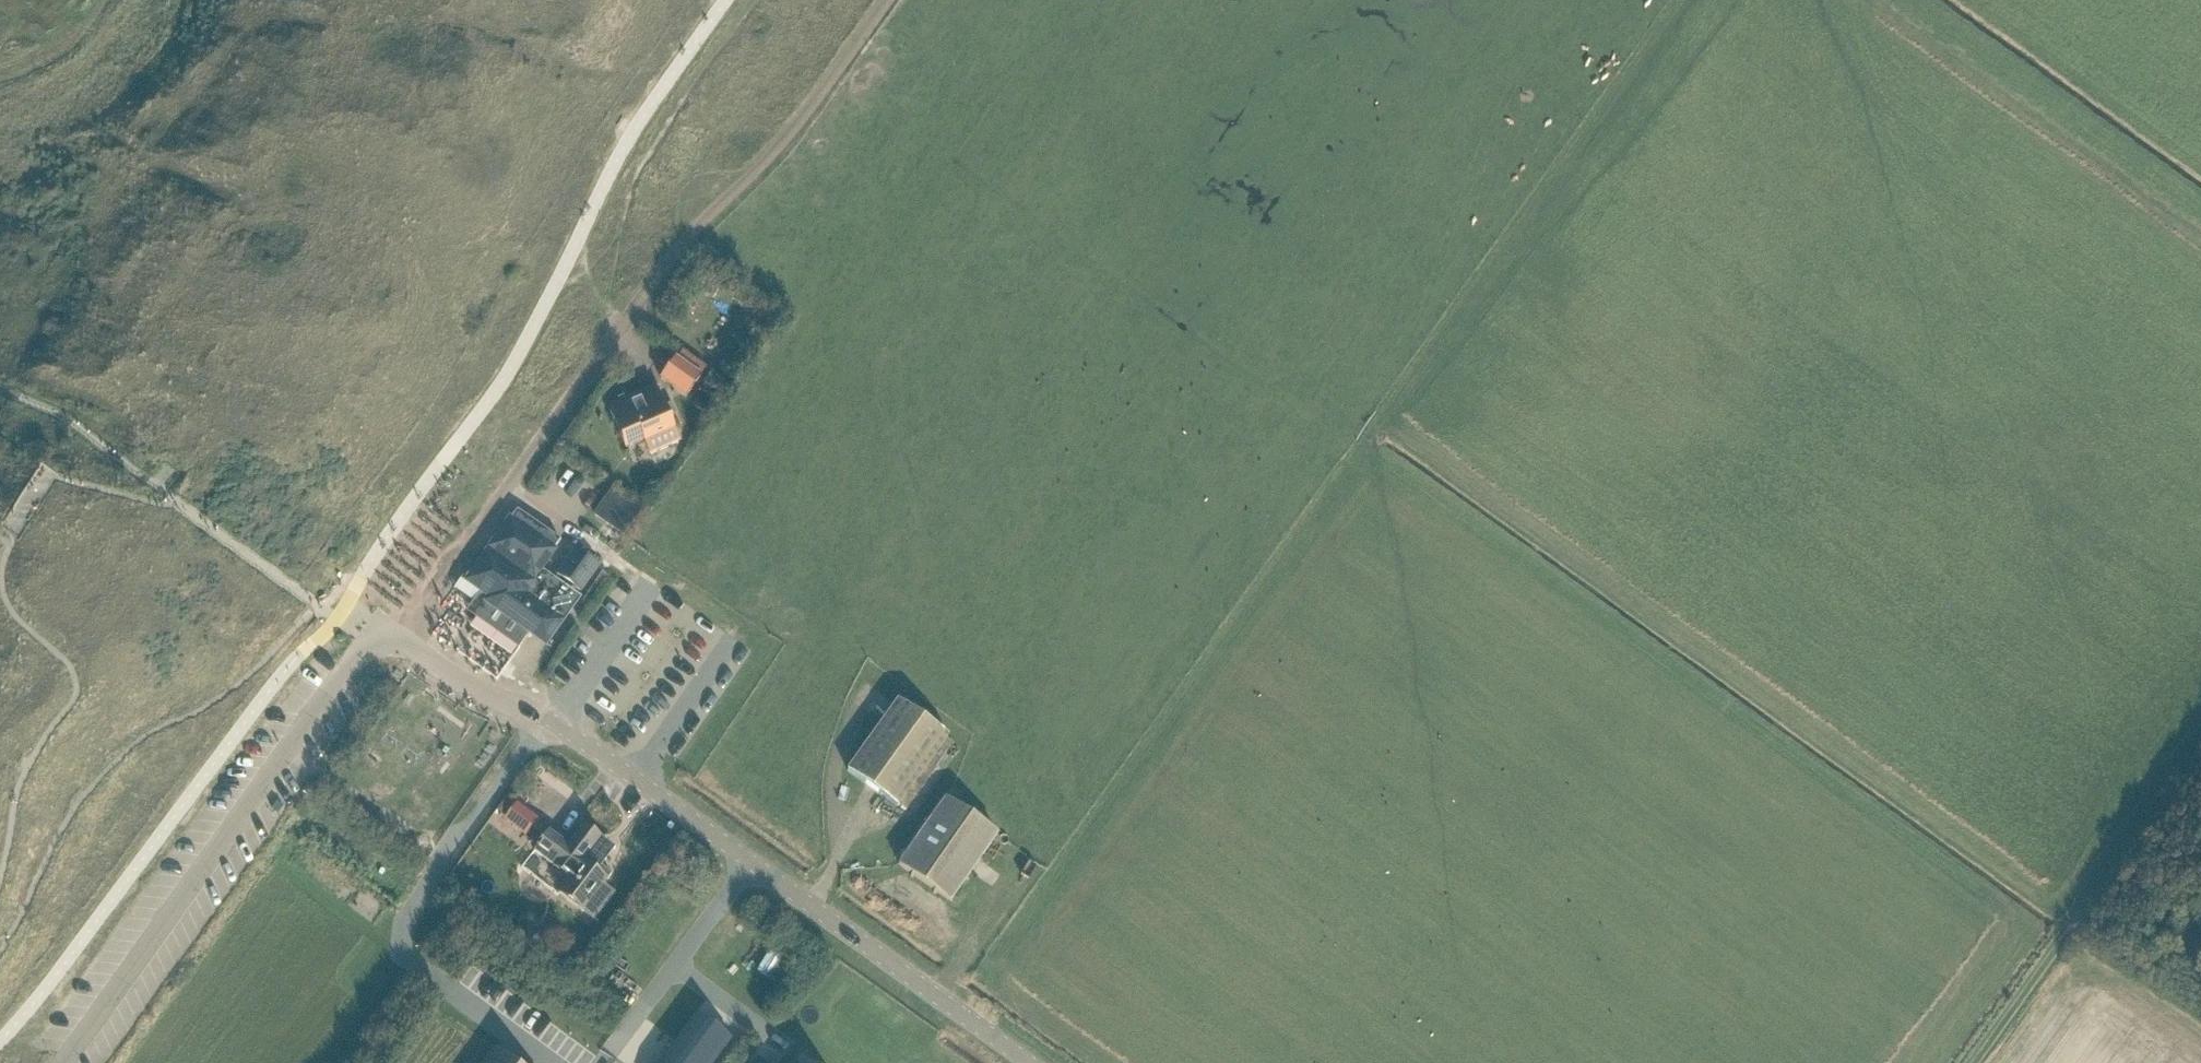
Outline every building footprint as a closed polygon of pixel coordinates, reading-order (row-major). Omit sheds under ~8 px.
[(673,360),(658,381),(685,398),(707,368),(683,352),(676,363),(673,360)] [(711,373),(703,383),(717,393),(724,383),(711,373)] [(655,387),(608,408),(626,449),(646,440),(652,454),(679,441),(669,418),(676,415),(671,403),(663,406),(655,387)] [(701,393),(691,407),(703,415),(712,401),(701,393)] [(640,515),(633,511),(620,502),(604,524),(623,538),(640,515)] [(462,578),(453,589),(473,603),(468,610),(477,616),(474,619),(474,620),(516,650),(527,635),(543,646),(575,600),(539,575),(561,542),(516,510),(467,582),(462,578)] [(575,553),(557,579),(577,593),(595,567),(575,553)] [(897,700),(846,772),(896,807),(947,735),(897,700)] [(944,799),(897,866),(950,904),(998,836),(944,799)] [(524,838),(537,820),(517,804),(514,807),(504,800),(496,811),(505,818),(503,821),(524,838)] [(549,834),(535,853),(569,879),(558,894),(583,913),(583,912),(593,920),(612,895),(602,887),(611,876),(597,865),(610,847),(583,826),(567,848),(549,834)] [(662,1062),(716,1062),(732,1041),(697,1015),(662,1062)]
